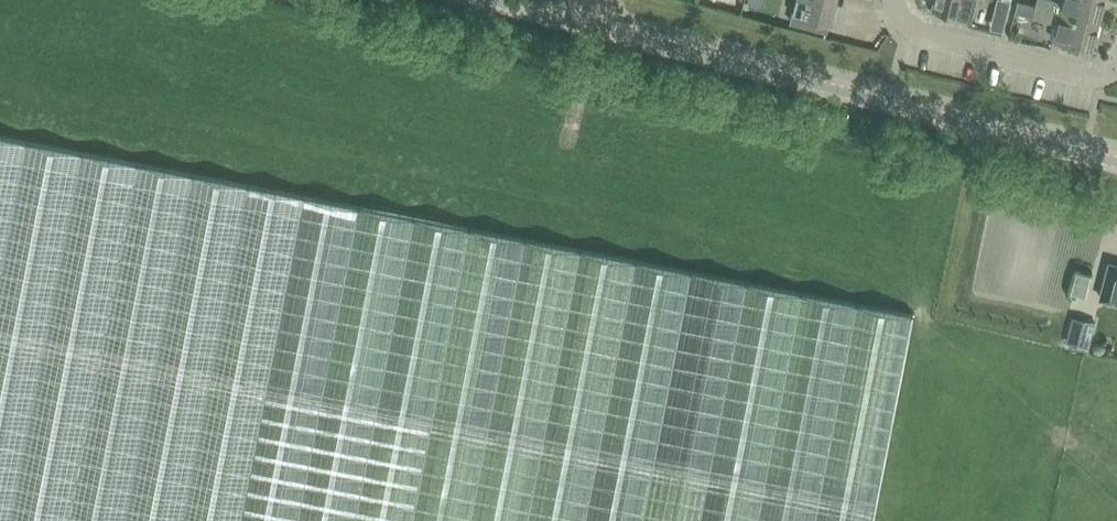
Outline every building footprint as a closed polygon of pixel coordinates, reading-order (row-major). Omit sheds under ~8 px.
[(791,13),(830,23),(836,2),(836,0),(794,0),(791,13)] [(926,5),(969,16),(973,0),(927,0),(926,5)] [(994,9),(1007,12),(1010,0),(997,0),(994,9)] [(1036,7),(1106,25),(1112,0),(1065,0),(1065,2),(1056,0),(1038,0),(1036,7)] [(1017,2),(1014,13),(1033,18),(1036,7),(1017,2)] [(1036,7),(1033,18),(1059,24),(1055,40),(1099,51),(1106,25),(1036,7)] [(912,317),(913,314),(885,308),(303,195),(0,135),(0,520),(872,520),(912,317)] [(1110,262),(1100,297),(1116,302),(1116,264),(1110,262)] [(1071,319),(1065,341),(1088,347),(1094,326),(1071,319)]
